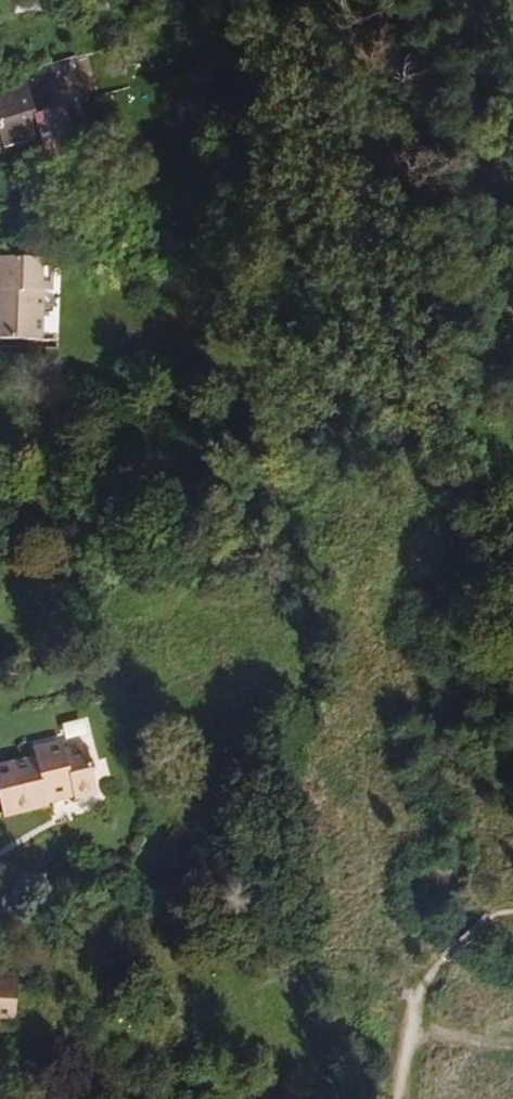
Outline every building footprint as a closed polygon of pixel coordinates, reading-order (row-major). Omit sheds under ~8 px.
[(43,137),(27,84),(0,93),(0,151),(43,137)] [(0,254),(0,336),(36,337),(39,288),(46,289),(48,257),(0,254)] [(63,742),(34,750),(36,757),(0,766),(0,800),(4,815),(49,804),(49,802),(74,795),(74,798),(98,792),(85,744),(65,750),(63,742)] [(15,1021),(18,974),(0,972),(0,1020),(15,1021)]
